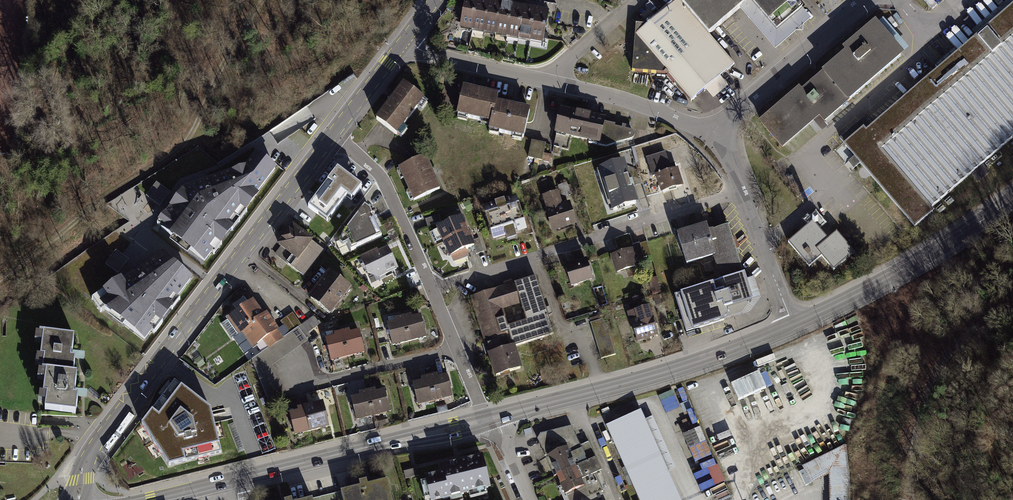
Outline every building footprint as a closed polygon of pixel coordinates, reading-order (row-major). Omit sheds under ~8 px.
[(458,27),(542,43),(549,10),(546,10),(534,8),(523,6),(512,4),(500,1),(494,0),(463,0),(458,27)] [(679,1),(711,38),(732,20),(751,4),(776,35),(802,13),(791,0),(680,0),(679,1)] [(735,68),(711,38),(679,1),(648,28),(634,27),(631,74),(670,77),(691,103),(735,68)] [(873,130),(864,119),(839,141),(844,147),(843,149),(916,235),(937,217),(932,212),(1012,143),(1012,10),(873,130)] [(884,18),(879,22),(891,37),(896,33),(884,18)] [(905,59),(876,25),(844,52),(847,55),(823,75),(824,76),(803,93),(800,90),(760,124),(783,151),(821,120),(826,126),(905,59)] [(425,98),(404,82),(376,118),(397,134),(425,98)] [(495,93),(463,86),(457,115),(489,122),(493,101),(495,93)] [(493,101),(489,122),(487,132),(522,139),(529,109),(493,101)] [(606,119),(559,108),(553,133),(598,143),(598,144),(606,146),(633,137),(634,136),(634,134),(633,132),(632,130),(629,129),(624,128),(625,125),(621,124),(620,127),(614,126),(614,124),(605,121),(606,119)] [(545,144),(532,141),(528,157),(551,161),(552,155),(543,153),(545,144)] [(182,191),(179,189),(151,223),(202,263),(275,169),(254,152),(244,166),(186,187),(182,191)] [(656,175),(671,170),(665,152),(645,158),(651,178),(656,176),(656,175)] [(441,189),(426,154),(399,166),(413,201),(441,189)] [(638,203),(623,159),(596,168),(611,212),(638,203)] [(682,185),(677,168),(671,170),(656,175),(656,176),(661,191),(682,185)] [(359,190),(337,173),(309,209),(326,223),(346,198),(350,201),(359,190)] [(147,196),(161,206),(172,192),(157,181),(147,196)] [(560,203),(556,190),(541,195),(551,231),(576,224),(569,201),(560,203)] [(523,222),(515,195),(480,206),(491,240),(503,237),(505,241),(532,233),(528,221),(523,222)] [(383,242),(371,217),(364,214),(346,238),(355,255),(383,242)] [(466,222),(462,214),(437,225),(450,256),(451,255),(454,261),(469,257),(465,249),(474,245),(475,244),(473,240),(471,235),(466,222)] [(439,215),(425,219),(428,226),(441,221),(439,215)] [(720,280),(742,273),(735,250),(727,225),(707,231),(705,225),(676,234),(685,265),(712,256),(720,280)] [(829,244),(813,225),(788,247),(810,272),(823,260),(835,274),(855,256),(839,236),(829,244)] [(324,253),(294,228),(277,248),(295,263),(291,267),(303,278),(324,253)] [(473,240),(475,244),(474,245),(477,253),(483,252),(479,238),(473,240)] [(120,274),(130,259),(117,249),(106,264),(120,274)] [(379,283),(398,274),(387,251),(378,255),(377,254),(359,262),(366,278),(379,283)] [(640,270),(635,251),(611,259),(617,277),(640,270)] [(127,275),(92,297),(101,311),(145,342),(194,279),(161,253),(127,275)] [(592,284),(586,264),(564,270),(570,290),(592,284)] [(742,273),(720,280),(674,295),(686,332),(723,320),(742,314),(753,300),(744,273),(742,273)] [(513,346),(553,334),(535,277),(472,297),(496,376),(520,368),(513,346)] [(348,295),(328,280),(308,308),(328,323),(348,295)] [(261,316),(248,296),(222,314),(235,333),(239,330),(261,316)] [(657,336),(648,306),(628,312),(637,342),(657,336)] [(298,323),(288,310),(278,318),(287,333),(282,337),(268,346),(249,357),(267,404),(283,397),(270,362),(310,336),(306,330),(317,323),(311,314),(298,323)] [(261,316),(239,330),(248,343),(261,335),(268,346),(282,337),(266,313),(261,316)] [(615,353),(605,318),(590,322),(600,357),(615,353)] [(426,342),(420,320),(410,322),(409,319),(394,322),(394,326),(387,328),(392,351),(426,342)] [(67,346),(69,335),(32,330),(31,341),(38,342),(36,355),(32,354),(31,364),(39,365),(39,369),(68,373),(70,358),(66,357),(67,346)] [(365,356),(359,335),(350,337),(349,333),(333,338),(334,341),(325,343),(331,365),(365,356)] [(73,374),(68,373),(39,369),(35,369),(34,378),(42,379),(40,391),(36,391),(35,400),(44,401),(43,407),(72,411),(74,396),(70,395),(71,386),(73,374)] [(745,379),(731,385),(737,399),(764,388),(758,373),(745,379)] [(451,400),(445,378),(436,380),(435,377),(420,382),(421,384),(411,387),(417,409),(451,400)] [(174,382),(141,425),(169,466),(221,453),(210,409),(174,382)] [(390,417),(384,394),(375,396),(374,393),(357,397),(358,400),(350,402),(356,425),(390,417)] [(329,429),(323,408),(315,410),(314,406),(297,410),(298,414),(289,416),(295,438),(329,429)] [(230,408),(212,410),(214,421),(231,419),(230,408)] [(639,412),(606,426),(639,499),(678,499),(653,443),(639,412)] [(536,436),(563,499),(591,499),(589,497),(601,492),(593,474),(599,471),(587,442),(576,447),(567,427),(536,436)] [(724,478),(701,428),(686,435),(704,473),(708,471),(714,483),(724,478)] [(831,476),(832,482),(833,499),(851,499),(850,448),(799,465),(806,485),(831,476)] [(444,470),(420,477),(426,499),(487,483),(479,452),(442,462),(444,470)] [(386,477),(366,482),(365,477),(357,479),(358,484),(337,489),(338,491),(340,499),(392,499),(386,477)] [(310,498),(311,499),(340,499),(338,491),(310,498)]
